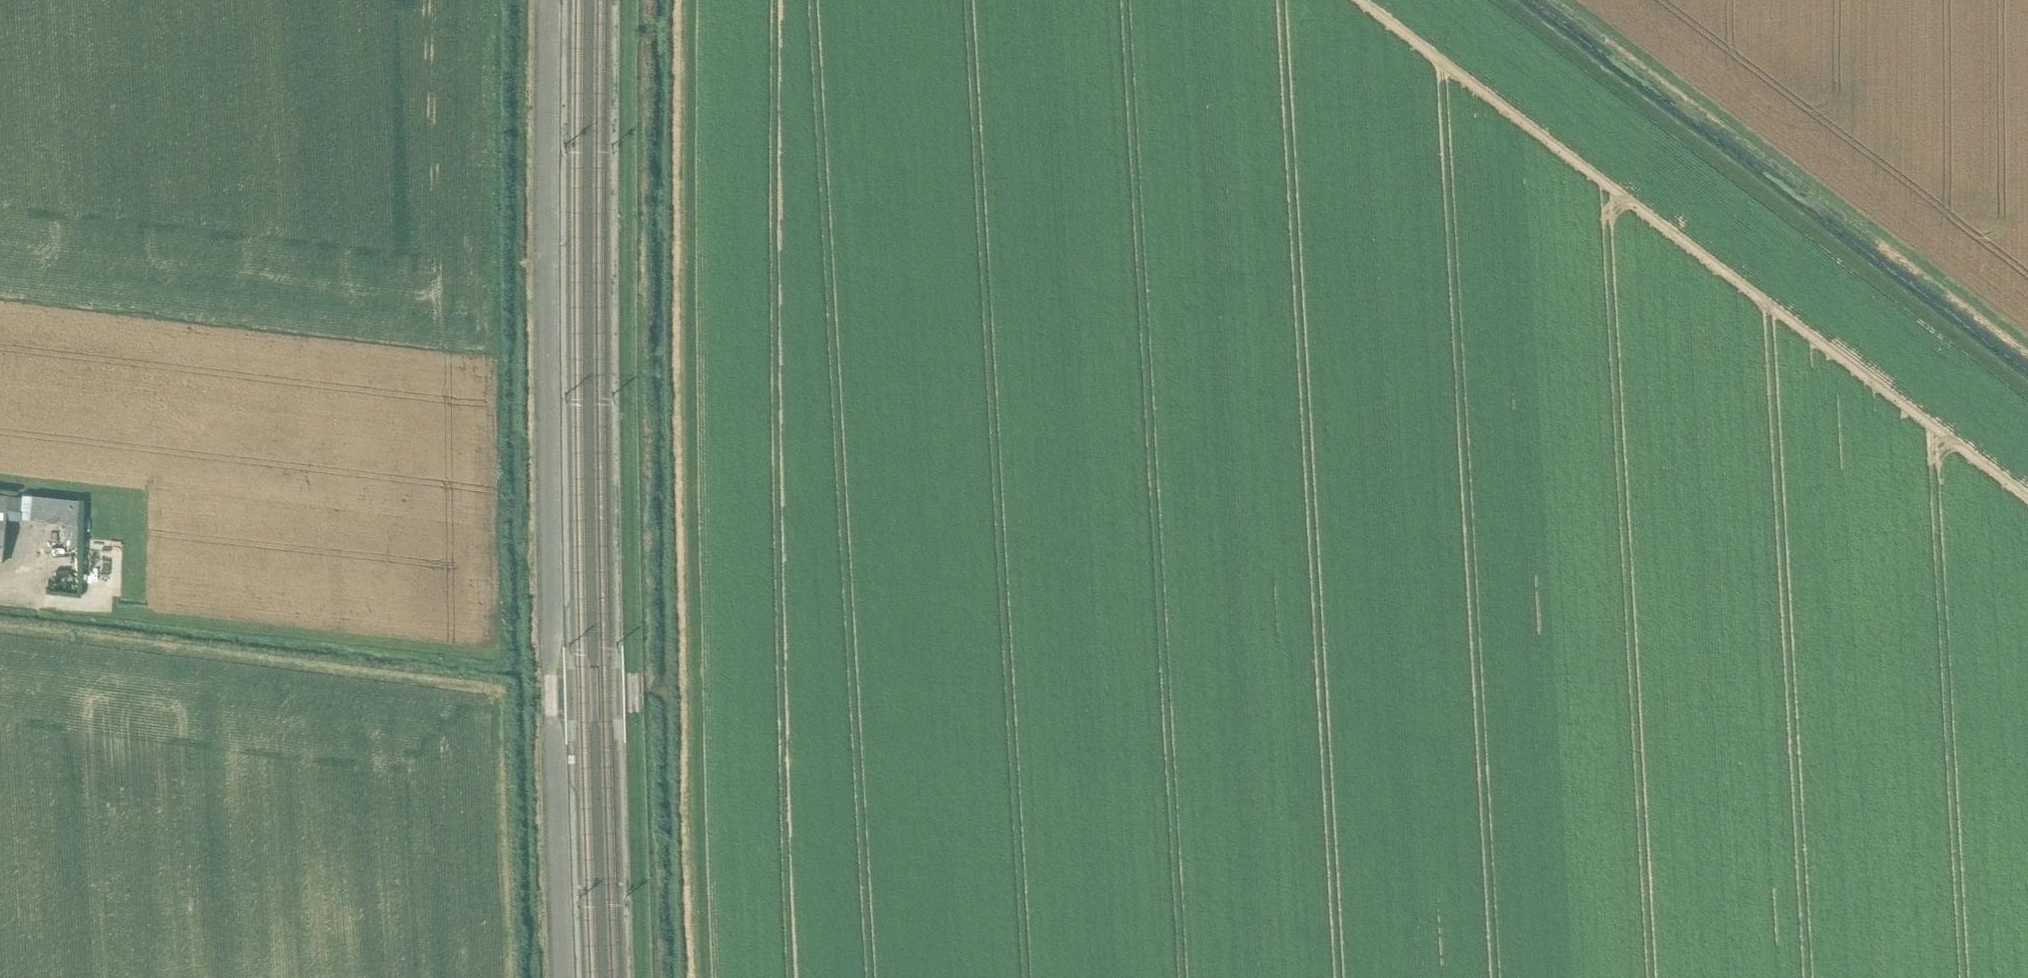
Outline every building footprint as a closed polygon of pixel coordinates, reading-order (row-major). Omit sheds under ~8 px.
[(0,556),(5,508),(14,509),(17,510),(18,496),(7,495),(7,494),(0,494),(0,558),(0,556)] [(29,518),(45,520),(76,523),(78,507),(79,499),(31,494),(31,495),(31,498),(29,518)]
